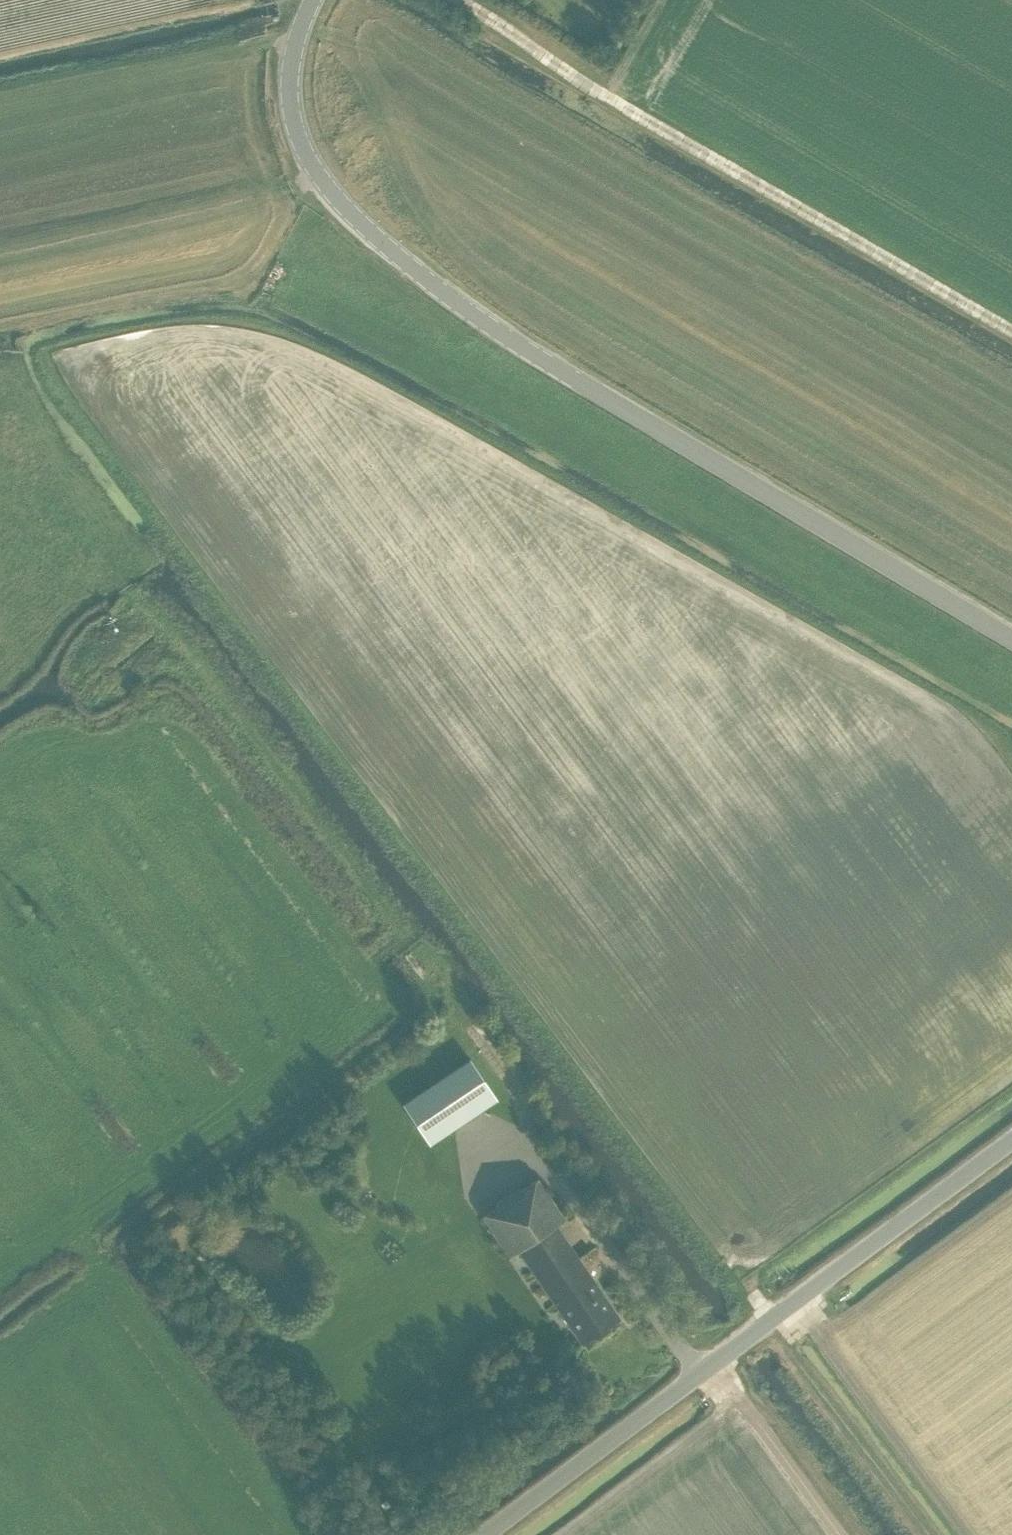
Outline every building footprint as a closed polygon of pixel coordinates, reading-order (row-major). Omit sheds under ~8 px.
[(471,1060),(401,1107),(428,1147),(498,1100),(471,1060)] [(581,1342),(619,1316),(558,1227),(567,1220),(539,1178),(522,1189),(521,1187),(497,1203),(499,1205),(483,1217),(512,1258),(521,1252),(581,1342)]
